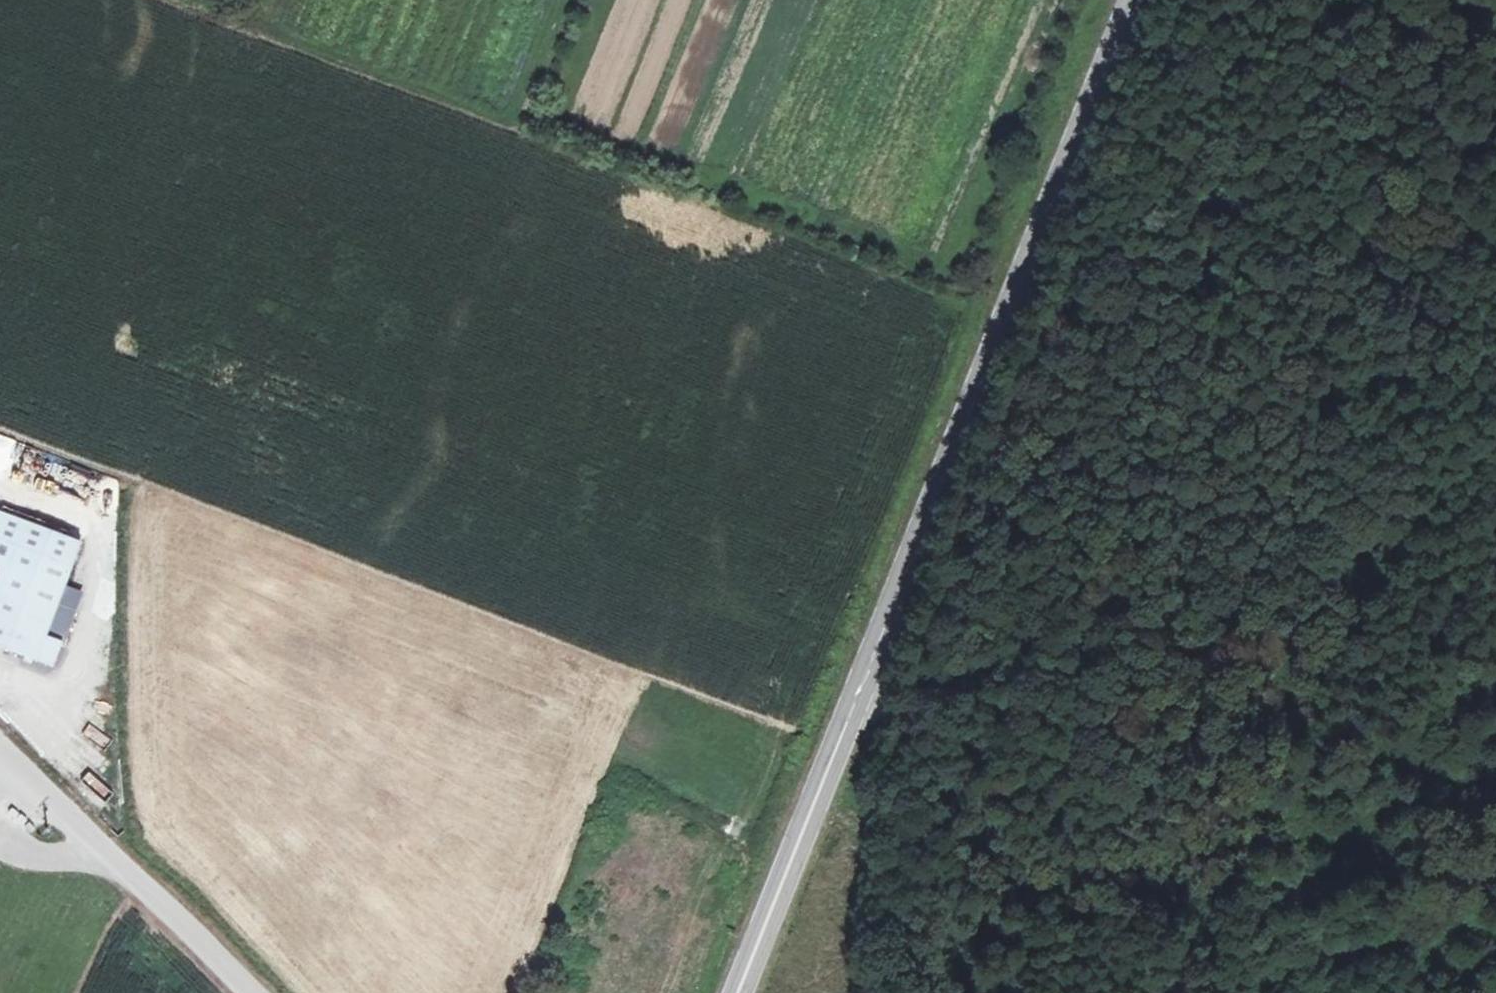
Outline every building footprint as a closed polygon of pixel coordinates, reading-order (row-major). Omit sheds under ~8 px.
[(0,508),(0,643),(50,663),(72,607),(55,600),(61,584),(79,538),(0,508)] [(78,591),(61,584),(55,600),(72,607),(78,591)]
